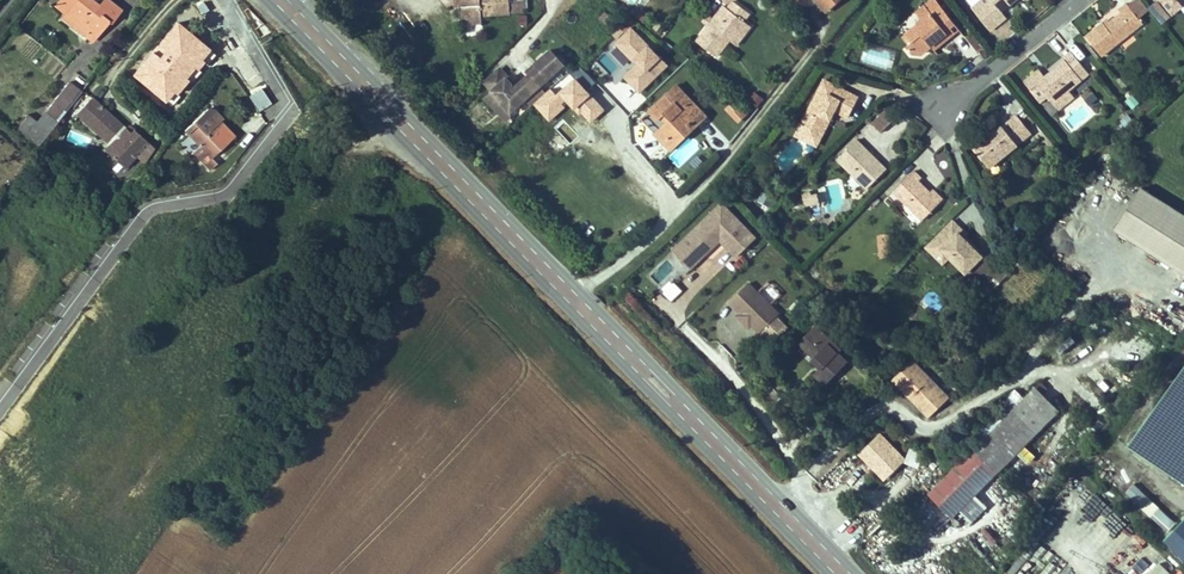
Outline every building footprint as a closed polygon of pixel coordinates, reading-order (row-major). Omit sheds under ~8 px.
[(63,19),(92,40),(107,20),(110,23),(121,9),(112,2),(109,0),(104,0),(100,6),(92,0),(62,0),(58,6),(67,14),(63,19)] [(525,0),(469,0),(469,5),(460,5),(460,6),(460,19),(482,17),(482,15),(511,13),(525,12),(525,0)] [(744,21),(750,13),(733,0),(728,8),(724,5),(713,20),(709,25),(697,41),(717,57),(730,40),(744,21)] [(827,10),(838,0),(818,0),(827,10)] [(942,27),(952,20),(936,0),(931,0),(925,5),(931,13),(922,21),(903,36),(910,44),(906,46),(912,53),(917,49),(921,54),(931,46),(947,33),(942,27)] [(980,1),(971,8),(990,31),(1006,17),(1001,11),(1011,2),(1010,0),(981,0),(980,1)] [(1172,14),(1181,7),(1183,10),(1183,0),(1161,0),(1172,14)] [(1166,13),(1157,2),(1150,8),(1159,19),(1166,13)] [(1102,56),(1143,23),(1127,3),(1119,10),(1121,13),(1105,25),(1103,22),(1086,36),(1102,56)] [(931,13),(925,5),(915,12),(922,21),(931,13)] [(606,25),(613,18),(606,12),(599,19),(606,25)] [(1162,23),(1169,17),(1166,13),(1159,19),(1162,23)] [(709,25),(713,20),(708,16),(704,21),(709,25)] [(960,30),(952,20),(942,27),(947,33),(931,46),(934,50),(960,30)] [(736,45),(751,26),(744,21),(730,40),(736,45)] [(669,65),(630,26),(622,34),(616,28),(583,61),(615,92),(626,81),(639,95),(669,65)] [(963,36),(980,54),(988,47),(972,28),(963,36)] [(182,59),(167,44),(153,59),(175,81),(189,66),(182,59)] [(895,51),(861,48),(860,63),(893,66),(895,51)] [(539,86),(564,64),(551,50),(535,63),(538,67),(529,75),(531,77),(524,83),(539,99),(545,93),(539,86)] [(1048,97),(1053,103),(1068,90),(1089,73),(1071,51),(1063,58),(1065,61),(1045,77),(1039,70),(1024,82),(1042,103),(1048,97)] [(538,67),(535,63),(526,72),(529,75),(538,67)] [(539,99),(524,83),(522,81),(515,87),(499,69),(484,82),(492,91),(485,97),(492,105),(499,99),(511,112),(524,99),(531,106),(539,99)] [(827,116),(831,108),(835,110),(848,117),(859,97),(824,80),(801,124),(809,128),(804,139),(817,146),(831,118),(827,116)] [(18,128),(38,146),(81,92),(69,82),(36,123),(28,117),(18,128)] [(706,116),(676,84),(649,111),(657,120),(660,117),(666,123),(655,133),(671,150),(706,116)] [(1089,87),(1080,92),(1088,105),(1097,100),(1089,87)] [(1068,90),(1053,103),(1059,110),(1074,98),(1068,90)] [(758,109),(765,98),(753,91),(746,101),(758,109)] [(92,97),(76,114),(111,145),(116,139),(123,145),(113,157),(125,169),(136,156),(144,164),(154,148),(134,130),(131,134),(126,130),(104,109),(92,97)] [(510,125),(511,112),(499,99),(492,105),(510,125)] [(747,114),(735,101),(726,109),(739,122),(747,114)] [(831,118),(835,110),(831,108),(827,116),(831,118)] [(159,116),(154,110),(149,114),(155,120),(159,116)] [(885,112),(873,123),(881,132),(893,120),(885,112)] [(185,131),(200,147),(194,153),(210,171),(217,164),(212,158),(235,136),(229,130),(221,121),(215,127),(202,114),(185,131)] [(1032,133),(1017,115),(1003,126),(1018,145),(1032,133)] [(804,139),(809,128),(801,124),(796,135),(804,139)] [(1018,145),(1003,126),(975,148),(990,167),(1018,145)] [(690,136),(667,156),(677,167),(700,147),(690,136)] [(116,139),(111,145),(106,151),(113,157),(123,145),(116,139)] [(876,165),(865,154),(868,151),(857,140),(837,159),(867,188),(886,169),(879,162),(876,165)] [(879,162),(868,151),(865,154),(876,165),(879,162)] [(930,192),(919,181),(921,178),(914,171),(894,191),(922,220),(940,202),(930,192)] [(1114,232),(1183,274),(1183,215),(1140,189),(1114,232)] [(943,199),(933,190),(930,192),(940,202),(943,199)] [(803,192),(802,206),(818,207),(819,193),(803,192)] [(761,194),(758,203),(770,207),(773,198),(761,194)] [(756,238),(722,203),(673,250),(690,269),(704,256),(699,251),(715,235),(720,240),(736,257),(756,238)] [(983,256),(971,245),(969,247),(966,244),(968,242),(959,232),(962,229),(953,220),(926,247),(935,256),(941,249),(949,257),(965,273),(983,256)] [(704,256),(720,240),(715,235),(699,251),(704,256)] [(943,264),(949,257),(941,249),(935,256),(943,264)] [(672,302),(682,290),(673,282),(662,294),(672,302)] [(779,314),(748,283),(729,302),(740,313),(742,311),(753,323),(751,325),(752,325),(759,333),(762,330),(773,342),(788,328),(776,317),(779,314)] [(753,323),(742,311),(740,313),(736,316),(749,328),(752,325),(751,325),(753,323)] [(841,349),(816,325),(813,329),(837,352),(841,349)] [(825,384),(847,361),(837,352),(813,329),(799,343),(815,357),(813,359),(821,368),(815,374),(825,384)] [(914,357),(892,378),(928,417),(951,396),(914,357)] [(1129,443),(1183,482),(1183,365),(1129,443)] [(1033,388),(930,491),(952,513),(1056,411),(1033,388)] [(909,449),(908,466),(918,466),(919,449),(909,449)] [(1169,529),(1176,518),(1130,486),(1123,496),(1169,529)]
